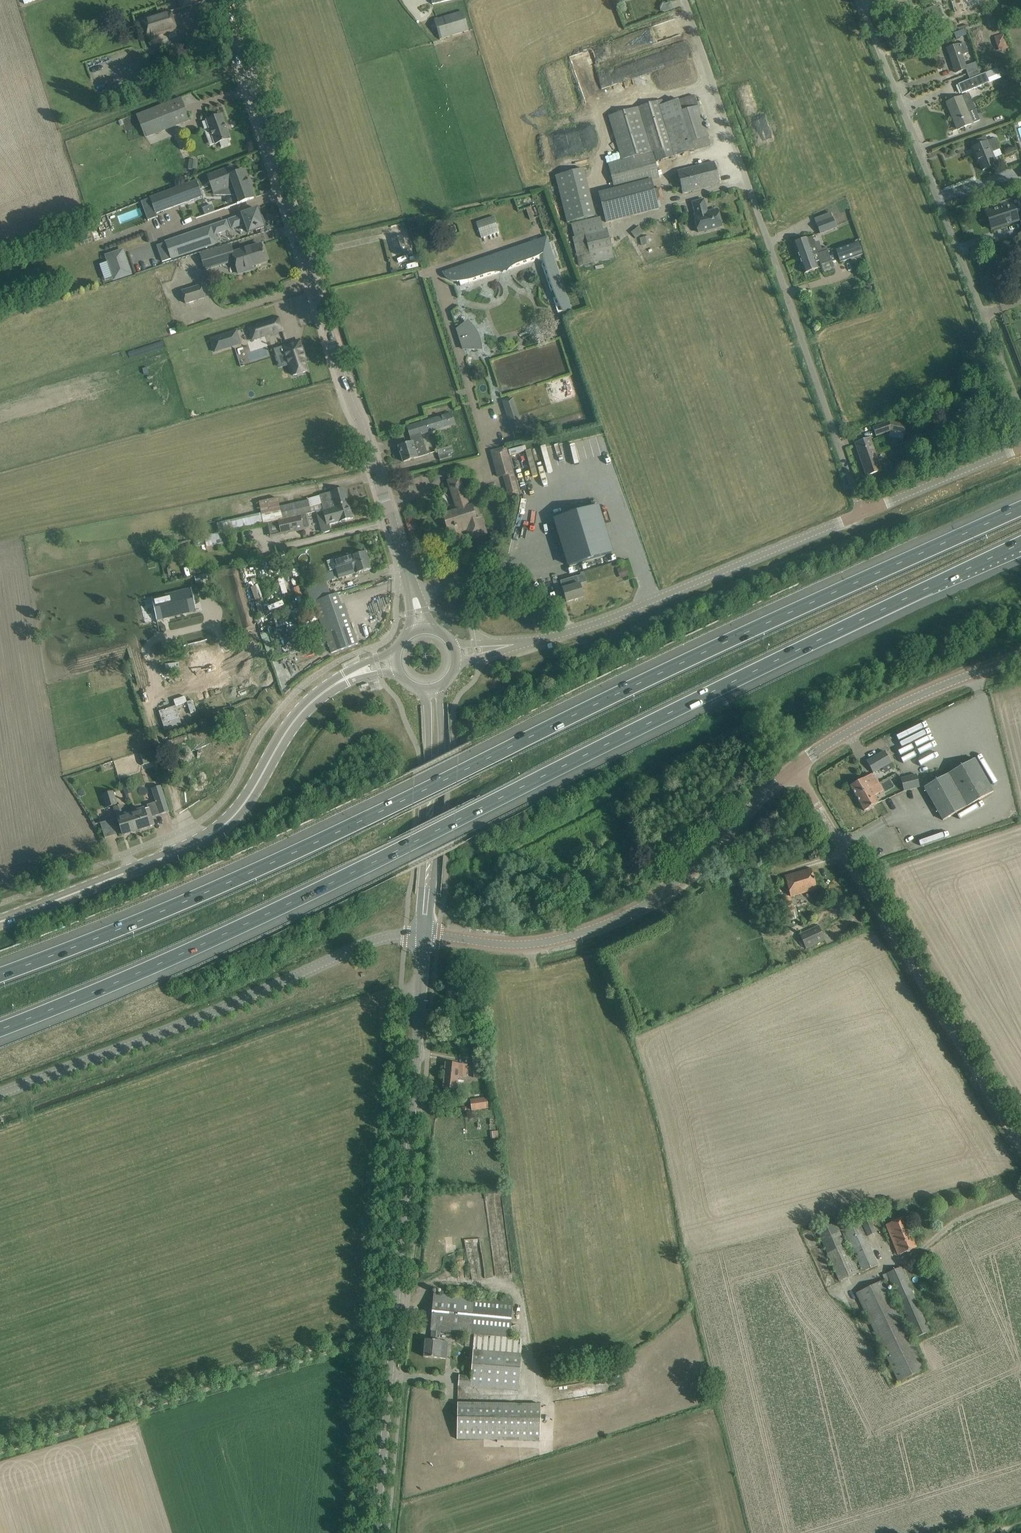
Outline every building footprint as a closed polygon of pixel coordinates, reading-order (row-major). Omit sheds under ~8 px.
[(205,0),(178,0),(181,9),(205,1),(205,0)] [(941,18),(936,6),(918,12),(922,24),(941,18)] [(468,30),(463,11),(434,20),(440,39),(468,30)] [(176,30),(171,12),(142,21),(148,39),(176,30)] [(955,30),(952,21),(940,26),(943,35),(955,30)] [(1009,48),(1005,33),(994,36),(999,51),(1009,48)] [(967,74),(979,70),(976,62),(965,66),(962,55),(968,53),(965,43),(948,48),(956,73),(966,69),(967,74)] [(644,69),(687,57),(683,44),(641,57),(644,69)] [(1000,78),(997,68),(958,84),(962,93),(1000,78)] [(975,109),(969,93),(947,103),(958,129),(972,123),(967,112),(975,109)] [(609,118),(621,160),(653,152),(654,152),(656,162),(710,145),(694,95),(664,105),(662,101),(609,118)] [(190,121),(181,99),(137,117),(145,139),(190,121)] [(212,135),(215,144),(219,143),(221,147),(230,143),(228,139),(230,139),(222,115),(212,119),(207,120),(201,122),(207,137),(212,135)] [(999,149),(995,138),(987,141),(985,137),(971,143),(973,147),(971,148),(977,161),(979,161),(983,170),(996,165),(991,152),(999,149)] [(653,152),(608,163),(614,190),(651,180),(659,178),(653,152)] [(720,184),(714,162),(677,171),(683,193),(720,184)] [(253,198),(244,170),(235,174),(232,167),(208,176),(215,195),(233,196),(236,204),(253,198)] [(595,215),(584,169),(555,176),(567,223),(595,215)] [(614,190),(598,194),(604,215),(605,222),(659,209),(651,180),(614,190)] [(201,196),(196,181),(150,198),(156,213),(201,196)] [(707,212),(704,199),(692,203),(695,214),(693,215),(698,232),(721,226),(717,209),(707,212)] [(991,211),(986,213),(991,230),(1018,221),(1012,204),(1006,206),(1005,201),(990,206),(991,211)] [(241,216),(229,220),(232,229),(233,228),(246,224),(248,230),(249,233),(256,230),(264,227),(263,224),(264,224),(262,216),(260,217),(259,214),(257,209),(255,210),(242,214),(243,215),(241,216)] [(837,228),(831,213),(815,219),(820,234),(837,228)] [(494,215),(475,222),(482,238),(500,231),(494,215)] [(604,215),(571,223),(574,237),(572,237),(579,266),(614,258),(607,227),(605,222),(604,215)] [(179,238),(157,246),(162,262),(208,246),(216,243),(216,244),(217,243),(214,235),(230,229),(226,221),(210,226),(210,227),(206,229),(185,236),(179,238)] [(405,221),(388,226),(397,255),(414,249),(405,221)] [(634,237),(644,233),(640,226),(631,230),(634,237)] [(553,299),(558,313),(563,312),(571,309),(546,237),(443,273),(445,276),(448,279),(451,281),(455,282),(459,281),(467,278),(469,283),(502,272),(502,273),(506,272),(505,271),(534,261),(536,258),(543,262),(542,264),(551,292),(556,290),(558,297),(553,299)] [(810,249),(816,247),(812,237),(794,243),(799,259),(812,254),(810,249)] [(863,254),(858,241),(837,249),(841,262),(863,254)] [(233,253),(231,245),(200,255),(204,270),(235,261),(239,273),(252,269),(252,266),(266,262),(261,244),(233,253)] [(812,254),(799,259),(805,273),(818,269),(815,262),(819,261),(820,265),(831,261),(827,250),(818,253),(816,247),(810,249),(812,254)] [(109,261),(100,265),(105,280),(115,277),(115,278),(129,273),(122,252),(108,257),(109,261)] [(205,298),(200,285),(181,291),(185,304),(205,298)] [(279,318),(248,328),(252,341),(283,331),(279,318)] [(467,322),(457,330),(463,349),(476,349),(475,342),(474,335),(471,328),(467,322)] [(237,331),(211,339),(215,352),(241,344),(237,331)] [(300,342),(283,347),(288,366),(290,366),(293,377),(308,372),(303,357),(305,356),(300,342)] [(519,418),(513,399),(503,402),(509,421),(519,418)] [(999,424),(999,407),(990,407),(990,424),(999,424)] [(408,444),(399,446),(404,462),(413,459),(417,458),(427,455),(421,434),(441,429),(456,424),(455,424),(452,414),(438,418),(407,427),(411,438),(412,442),(408,444)] [(904,434),(906,424),(891,421),(873,427),(876,436),(890,431),(904,434)] [(882,471),(870,438),(855,443),(866,476),(882,471)] [(454,452),(452,446),(437,450),(440,460),(452,456),(451,453),(454,452)] [(506,447),(491,451),(498,477),(504,475),(509,497),(519,494),(506,447)] [(469,507),(460,478),(448,481),(458,510),(444,515),(450,535),(467,529),(470,538),(486,533),(481,518),(476,520),(471,506),(469,507)] [(323,510),(335,509),(341,507),(340,505),(348,503),(344,488),(319,495),(321,503),(309,506),(308,500),(279,507),(277,498),(258,502),(263,523),(270,522),(300,515),(323,510)] [(353,518),(348,503),(340,505),(341,507),(335,509),(323,510),(324,511),(316,513),(322,533),(331,531),(329,524),(353,518)] [(597,505),(554,517),(568,564),(575,562),(604,554),(611,552),(597,505)] [(303,529),(300,515),(270,522),(270,523),(266,523),(269,537),(303,529)] [(330,570),(336,569),(339,578),(356,573),(356,574),(371,569),(366,552),(352,556),(351,553),(327,561),(330,570)] [(207,561),(195,564),(198,576),(209,573),(207,561)] [(628,576),(625,568),(617,570),(621,579),(628,576)] [(336,579),(334,572),(317,577),(319,584),(336,579)] [(579,584),(577,576),(560,581),(563,589),(562,589),(566,602),(584,597),(580,584),(579,584)] [(196,611),(190,588),(151,598),(156,620),(196,611)] [(331,653),(358,644),(344,604),(341,605),(337,594),(340,593),(314,602),(331,653)] [(191,669),(198,667),(201,683),(229,678),(226,660),(212,663),(209,648),(188,652),(191,669)] [(174,695),(174,684),(156,684),(156,695),(174,695)] [(176,706),(159,711),(165,731),(182,725),(176,706)] [(900,743),(914,738),(911,728),(897,732),(900,743)] [(928,757),(924,747),(906,754),(910,764),(928,757)] [(866,761),(873,773),(891,763),(884,751),(866,761)] [(151,762),(148,752),(138,754),(141,765),(151,762)] [(975,759),(949,774),(967,806),(994,792),(975,759)] [(871,774),(850,786),(857,797),(870,789),(880,784),(875,776),(873,777),(871,774)] [(945,776),(924,787),(942,820),(963,808),(967,806),(949,774),(945,776)] [(918,787),(915,775),(900,779),(903,791),(918,787)] [(870,789),(857,797),(864,811),(873,806),(878,803),(873,795),(880,791),(883,789),(880,784),(870,789)] [(129,812),(135,831),(154,825),(151,817),(169,811),(161,786),(151,789),(155,802),(147,805),(148,808),(136,812),(135,810),(129,812)] [(198,789),(184,793),(186,801),(200,796),(198,789)] [(106,808),(117,804),(113,791),(102,794),(106,808)] [(135,831),(129,812),(125,814),(122,805),(114,808),(123,835),(135,831)] [(99,822),(104,837),(116,833),(112,818),(99,822)] [(911,849),(929,842),(928,838),(909,845),(911,849)] [(813,878),(811,871),(795,875),(795,874),(785,877),(791,896),(816,889),(814,880),(815,880),(814,878),(813,878)] [(790,897),(781,899),(786,914),(785,915),(787,921),(796,919),(794,912),(790,897)] [(819,927),(800,936),(807,950),(826,941),(819,927)] [(486,1077),(484,1057),(474,1058),(475,1078),(486,1077)] [(467,1065),(446,1063),(444,1088),(456,1089),(458,1075),(466,1076),(467,1065)] [(492,1107),(491,1098),(471,1100),(472,1110),(492,1107)] [(916,1248),(904,1217),(887,1224),(897,1248),(898,1247),(901,1254),(916,1248)] [(876,1232),(870,1218),(861,1222),(867,1236),(876,1232)] [(853,1261),(836,1222),(817,1231),(839,1281),(860,1272),(855,1260),(853,1261)] [(877,1264),(859,1222),(841,1229),(850,1251),(853,1250),(863,1271),(878,1265),(877,1264)] [(929,1332),(900,1267),(882,1275),(884,1280),(889,1278),(915,1338),(929,1332)] [(925,1368),(883,1281),(856,1294),(898,1381),(925,1368)] [(465,1347),(473,1347),(521,1352),(522,1338),(510,1336),(513,1302),(433,1294),(430,1330),(432,1330),(440,1331),(466,1334),(465,1347)] [(440,1331),(432,1330),(431,1340),(425,1339),(424,1357),(447,1359),(449,1342),(439,1341),(440,1331)] [(521,1352),(473,1347),(470,1387),(518,1391),(521,1352)] [(541,1404),(457,1403),(457,1439),(540,1441),(541,1404)]
